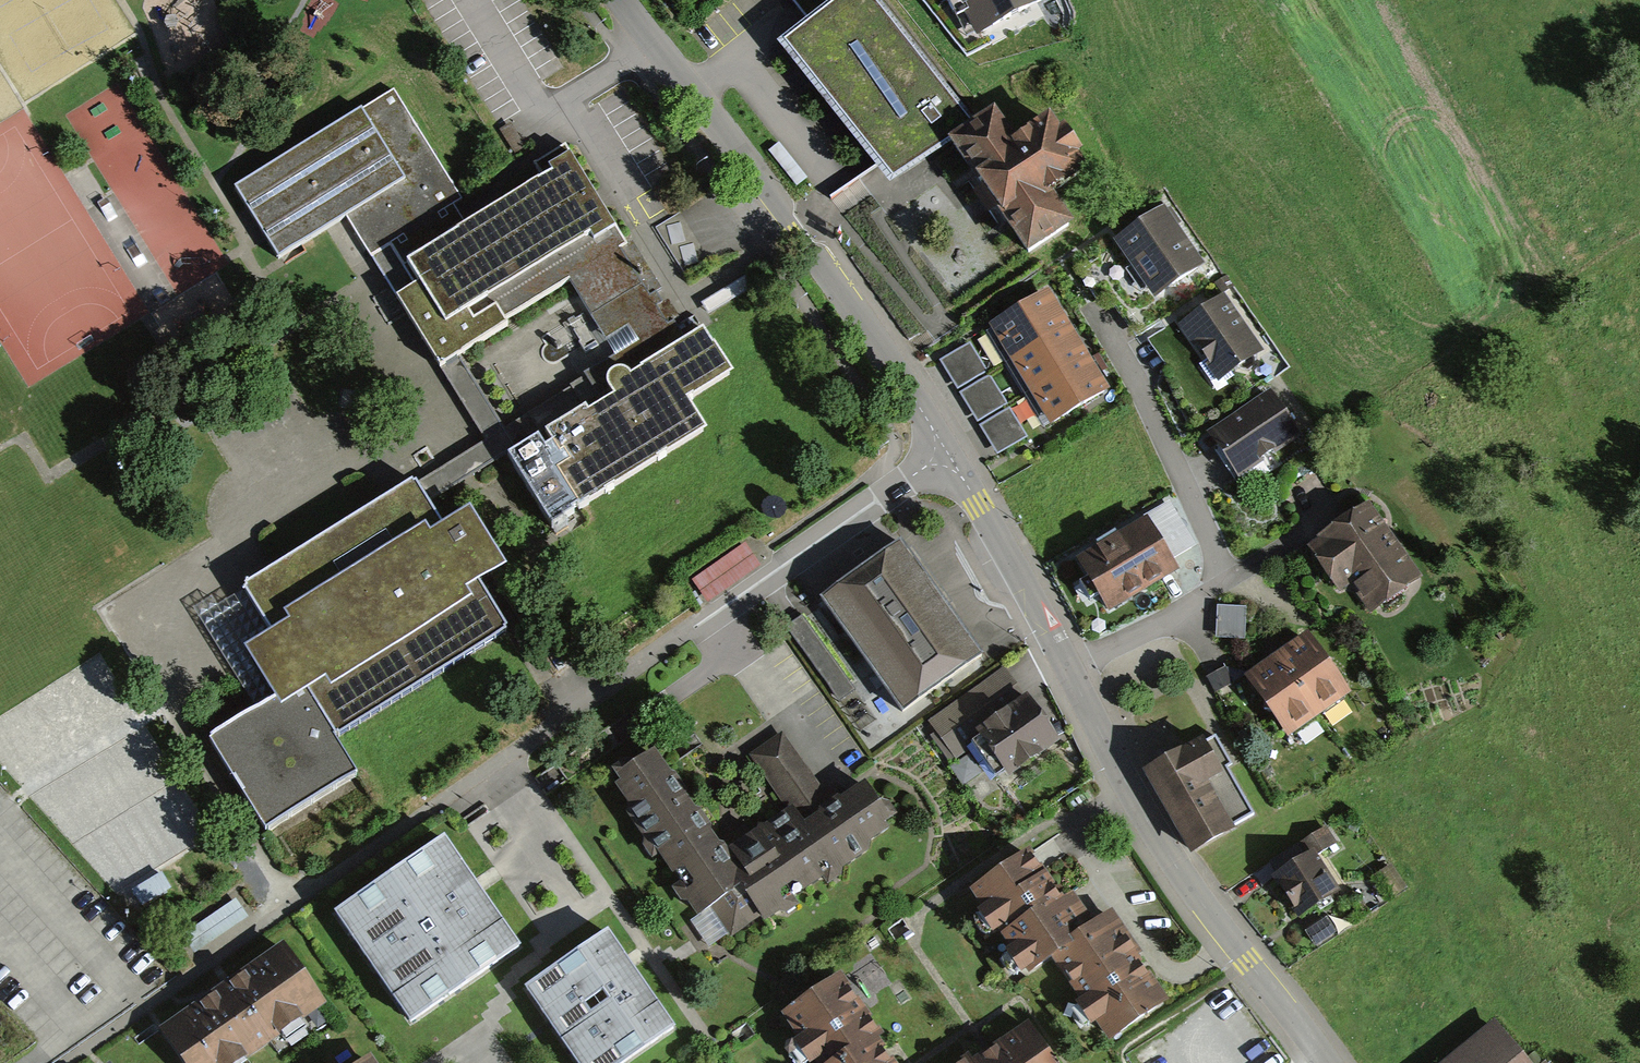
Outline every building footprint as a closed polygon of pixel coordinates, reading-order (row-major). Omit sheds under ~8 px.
[(784,39),(881,161),(893,177),(969,117),(876,0),(833,0),(784,39)] [(969,36),(1040,0),(951,0),(969,36)] [(394,95),(235,193),(280,262),(347,221),(359,238),(404,311),(441,370),(459,359),(507,326),(505,322),(569,284),(615,361),(609,364),(614,373),(620,372),(625,372),(629,374),(632,378),(690,340),(632,243),(626,245),(567,149),(530,172),(535,184),(466,227),(456,212),(463,209),(394,95)] [(997,106),(950,139),(1031,252),(1076,221),(1056,193),(1091,168),(1081,154),(1088,149),(1067,121),(1060,126),(1050,113),(1017,136),(997,106)] [(1164,204),(1113,238),(1152,296),(1203,261),(1164,204)] [(1050,290),(987,329),(1008,364),(1071,326),(1050,290)] [(1225,292),(1176,323),(1213,379),(1261,349),(1225,292)] [(1089,356),(1071,326),(1008,364),(1024,394),(1089,356)] [(714,348),(703,332),(690,340),(632,378),(629,374),(625,372),(620,372),(614,373),(609,379),(608,385),(610,390),(616,398),(589,415),(585,409),(546,434),(553,444),(545,450),(538,439),(508,459),(554,526),(574,513),(572,510),(578,506),(580,509),(707,431),(687,402),(733,373),(716,347),(714,348)] [(970,343),(940,363),(958,390),(988,371),(970,343)] [(1110,391),(1089,356),(1024,394),(1046,430),(1110,391)] [(454,467),(418,489),(429,506),(472,479),(508,459),(538,439),(546,434),(585,409),(589,415),(616,398),(610,390),(608,385),(609,379),(614,373),(609,364),(583,379),(585,382),(566,395),(505,435),(459,359),(441,370),(488,447),(454,467)] [(1007,405),(989,376),(960,394),(978,423),(1007,405)] [(1272,389),(1209,429),(1240,475),(1302,436),(1272,389)] [(1026,437),(1010,409),(980,426),(998,455),(1026,437)] [(414,482),(244,589),(272,633),(245,649),(277,699),(264,707),(212,740),(268,829),(357,774),(335,739),(509,630),(480,585),(507,568),(470,510),(442,527),(429,506),(418,489),(414,482)] [(1371,613),(1425,575),(1370,497),(1307,541),(1341,590),(1350,584),(1371,613)] [(1169,501),(1078,554),(1109,607),(1179,566),(1174,557),(1194,545),(1169,501)] [(711,600),(764,562),(748,540),(695,577),(711,600)] [(894,543),(820,596),(901,708),(976,654),(915,571),(894,543)] [(1244,607),(1218,606),(1217,635),(1243,637),(1244,607)] [(1351,691),(1307,629),(1247,671),(1290,733),(1351,691)] [(1226,666),(1208,676),(1215,690),(1233,680),(1226,666)] [(1001,668),(926,720),(955,761),(973,748),(993,776),(1050,737),(1001,668)] [(653,750),(611,777),(700,913),(681,925),(697,950),(858,846),(856,842),(888,822),(863,784),(826,808),(779,735),(750,754),(787,810),(720,853),(653,750)] [(1202,739),(1144,773),(1190,854),(1255,816),(1227,768),(1233,765),(1216,738),(1205,744),(1202,739)] [(1305,853),(1272,873),(1295,911),(1333,889),(1311,854),(1329,844),(1320,830),(1299,843),(1305,853)] [(330,912),(408,1021),(512,946),(435,838),(330,912)] [(970,889),(1027,971),(1051,955),(1083,933),(1026,851),(970,889)] [(159,871),(130,889),(142,908),(171,891),(159,871)] [(1051,955),(1104,1031),(1159,992),(1107,916),(1083,933),(1051,955)] [(522,991),(573,1062),(622,1062),(669,1029),(602,934),(522,991)] [(181,1062),(230,1062),(314,1005),(277,951),(159,1032),(181,1062)] [(881,1047),(837,976),(782,1010),(815,1062),(891,1062),(881,1047)] [(1024,1021),(983,1046),(956,1062),(1050,1062),(1024,1021)] [(1496,1029),(1452,1062),(1523,1062),(1496,1029)]
